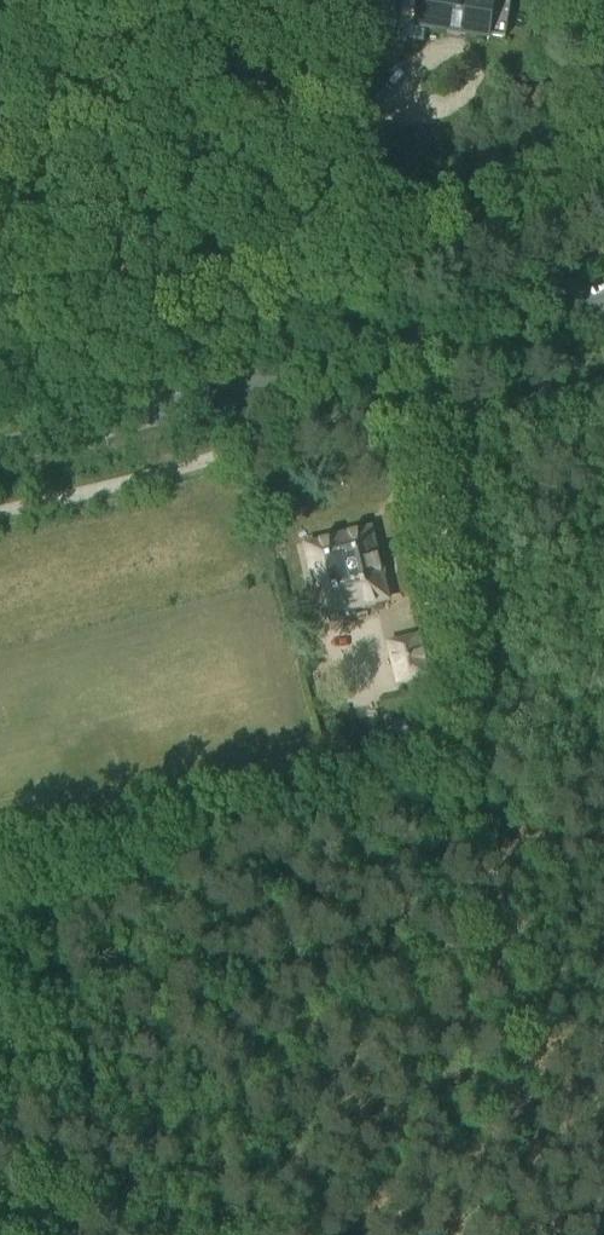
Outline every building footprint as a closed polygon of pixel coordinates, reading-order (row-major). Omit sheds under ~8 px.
[(415,24),(491,36),(491,34),(506,36),(511,1),(502,0),(419,0),(415,24)] [(338,541),(303,549),(319,615),(388,598),(370,528),(337,536),(338,541)] [(418,636),(390,643),(399,680),(427,673),(418,636)]
